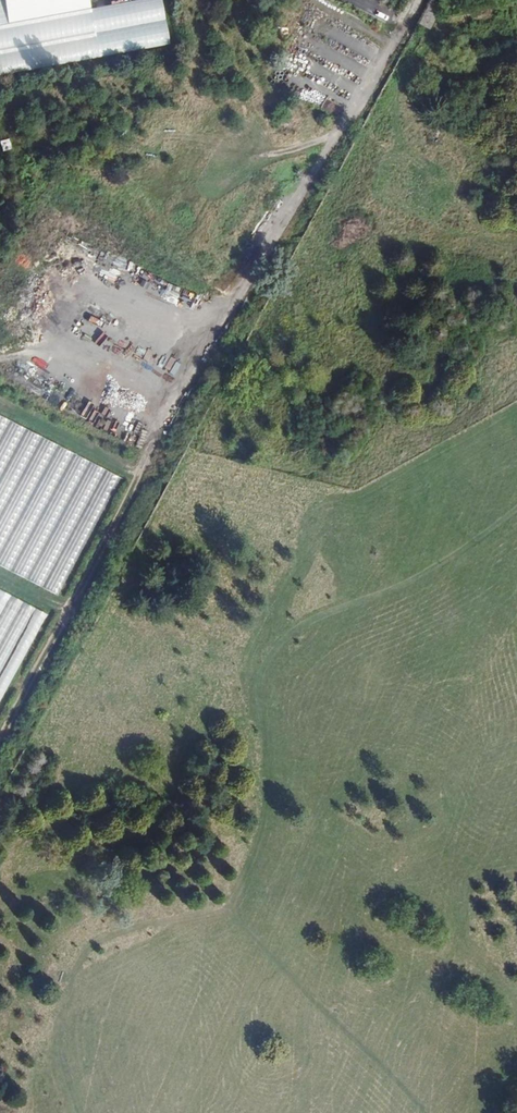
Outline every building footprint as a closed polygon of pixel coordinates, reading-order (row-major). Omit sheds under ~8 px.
[(10,23),(5,0),(0,0),(0,25),(10,23)] [(93,8),(92,0),(5,0),(10,23),(93,8)] [(93,8),(100,33),(167,21),(163,0),(133,0),(93,8)] [(93,8),(10,23),(0,25),(0,50),(100,33),(93,8)] [(171,44),(167,21),(100,33),(104,57),(171,44)] [(104,57),(100,33),(0,50),(0,75),(104,57)]
